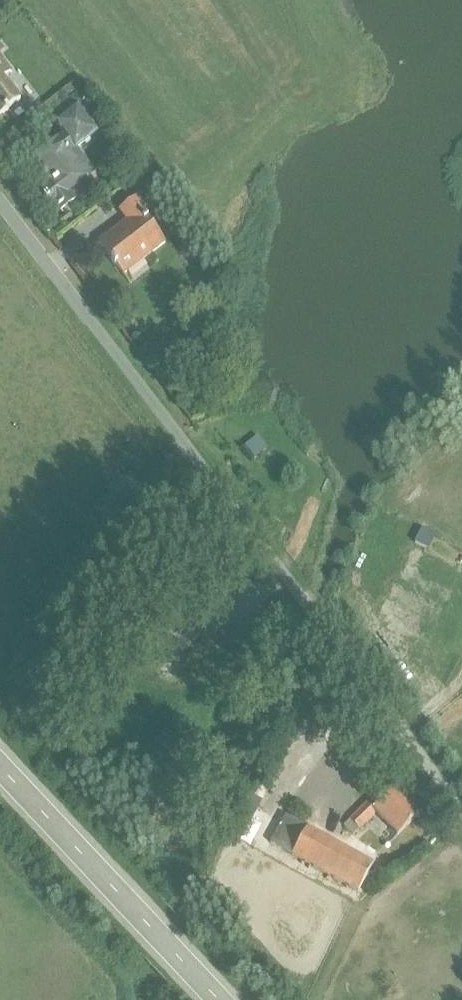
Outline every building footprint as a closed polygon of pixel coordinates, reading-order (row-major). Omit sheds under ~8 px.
[(21,101),(17,96),(20,93),(10,80),(7,82),(4,78),(12,73),(12,72),(13,71),(5,61),(6,60),(0,53),(0,117),(21,101)] [(81,89),(50,114),(56,122),(54,123),(63,135),(96,109),(81,89)] [(63,135),(38,154),(48,167),(43,171),(51,181),(42,188),(46,193),(44,194),(48,199),(50,198),(54,203),(55,202),(63,213),(79,201),(72,191),(90,177),(89,175),(96,170),(86,157),(81,161),(74,152),(101,133),(95,124),(103,118),(96,109),(63,135)] [(127,221),(99,242),(113,260),(112,261),(116,266),(117,265),(125,275),(167,243),(143,212),(150,205),(141,193),(119,210),(127,221)] [(259,435),(245,445),(255,458),(268,448),(259,435)] [(422,812),(398,787),(374,810),(367,802),(344,825),(354,835),(377,813),(398,835),(422,812)] [(308,826),(286,815),(271,843),(358,892),(374,863),(308,826)]
